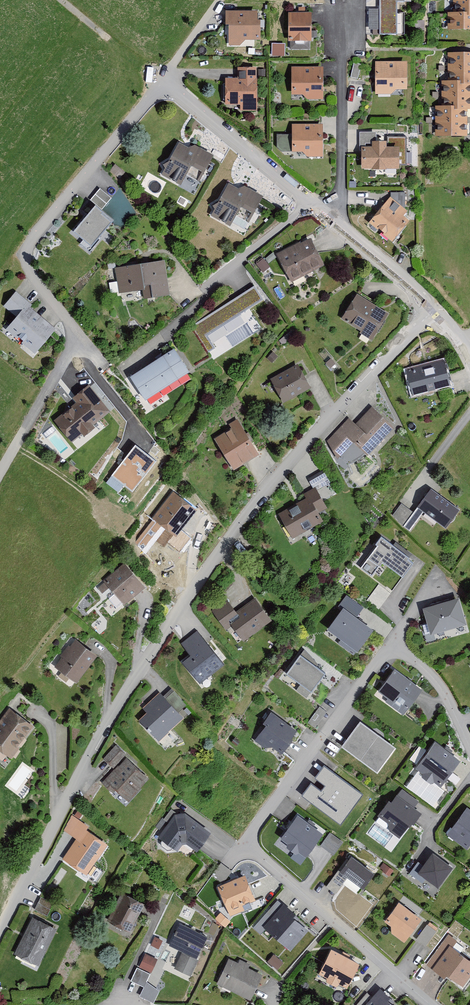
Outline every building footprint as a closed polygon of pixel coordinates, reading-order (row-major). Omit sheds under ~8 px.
[(410,0),(379,0),(379,12),(370,12),(369,32),(379,33),(379,37),(404,38),(404,17),(397,17),(397,5),(410,6),(410,0)] [(452,15),(447,15),(447,32),(469,32),(469,0),(452,0),(452,15)] [(228,48),(240,48),(246,43),(260,43),(261,22),(257,22),(257,14),(225,13),(225,29),(229,29),(228,48)] [(311,15),(288,15),(288,44),(311,45),(311,15)] [(286,54),(287,42),(273,41),(272,54),(286,54)] [(447,55),(448,84),(441,84),(441,109),(435,109),(435,139),(467,139),(466,112),(469,112),(469,55),(447,55)] [(391,97),(396,93),(408,93),(408,65),(375,65),(375,97),(391,97)] [(257,114),(257,70),(238,70),(238,81),(225,81),(225,108),(240,108),(240,114),(257,114)] [(291,98),(302,98),(307,101),(323,102),(323,70),(292,70),(291,98)] [(277,137),(277,151),(281,154),(302,155),(306,158),(322,158),(322,128),(292,127),(292,137),(277,137)] [(387,150),(387,144),(372,144),(372,134),(359,134),(359,149),(362,149),(361,172),(399,172),(399,150),(387,150)] [(212,159),(194,149),(189,151),(178,146),(161,177),(181,188),(188,176),(199,182),(212,159)] [(263,200),(245,189),(237,192),(228,187),(211,217),(231,228),(237,218),(249,225),(263,200)] [(90,202),(101,211),(110,201),(100,191),(90,202)] [(407,214),(404,212),(405,196),(390,195),(390,200),(369,225),(392,244),(409,224),(403,219),(407,214)] [(112,222),(95,207),(72,234),(81,242),(79,244),(88,252),(99,240),(97,238),(112,222)] [(277,255),(290,283),(324,268),(311,240),(277,255)] [(169,295),(164,262),(113,270),(117,295),(142,291),(143,299),(169,295)] [(255,287),(192,326),(213,359),(261,329),(248,309),(263,300),(255,287)] [(2,308),(14,317),(4,330),(35,355),(55,331),(28,309),(32,305),(15,292),(2,308)] [(357,297),(342,322),(361,334),(358,338),(370,345),(388,316),(357,297)] [(189,373),(174,350),(130,379),(145,402),(189,373)] [(444,362),(405,371),(412,397),(451,388),(444,362)] [(270,380),(282,404),(310,390),(298,366),(270,380)] [(111,412),(89,385),(72,399),(75,404),(54,421),(72,443),(82,435),(85,439),(96,429),(94,426),(111,412)] [(348,419),(326,443),(336,461),(352,444),(367,457),(394,428),(371,407),(355,425),(348,419)] [(214,441),(233,472),(259,456),(237,421),(228,427),(231,431),(214,441)] [(156,462),(135,446),(112,476),(132,492),(156,462)] [(323,475),(308,484),(303,496),(306,501),(278,517),(292,540),(322,523),(318,516),(328,510),(323,503),(335,496),(323,475)] [(399,504),(391,516),(402,527),(411,533),(421,519),(434,528),(437,523),(446,529),(459,510),(430,489),(413,513),(399,504)] [(152,520),(177,539),(197,512),(172,493),(152,520)] [(375,546),(377,548),(360,570),(371,578),(383,563),(402,577),(413,562),(381,538),(375,546)] [(103,583),(124,607),(144,589),(122,566),(103,583)] [(339,606),(343,609),(327,631),(356,653),(373,631),(355,618),(361,610),(345,598),(339,606)] [(233,613),(225,602),(210,612),(224,632),(231,627),(242,642),(270,623),(253,599),(233,613)] [(467,625),(459,599),(422,609),(430,636),(467,625)] [(222,666),(196,633),(181,645),(190,657),(182,663),(199,684),(222,666)] [(53,670),(76,686),(96,658),(73,642),(53,670)] [(323,665),(303,651),(286,676),(299,685),(295,691),(306,699),(324,674),(319,671),(323,665)] [(421,691),(393,671),(377,693),(388,701),(386,704),(403,716),(421,691)] [(183,718),(160,694),(142,710),(147,715),(139,722),(158,741),(183,718)] [(325,714),(319,709),(308,724),(314,728),(325,714)] [(10,761),(33,730),(10,712),(0,724),(0,754),(10,761)] [(254,741),(264,749),(270,747),(280,755),(296,733),(270,714),(263,725),(265,727),(254,741)] [(396,749),(360,723),(341,748),(377,775),(396,749)] [(460,763),(434,745),(416,770),(425,777),(423,779),(432,785),(434,781),(443,787),(460,763)] [(124,755),(115,747),(102,761),(111,769),(124,755)] [(148,780),(125,759),(101,786),(113,797),(117,793),(128,803),(148,780)] [(325,760),(303,793),(346,823),(369,790),(325,760)] [(388,825),(390,832),(400,839),(410,825),(412,827),(420,815),(413,810),(418,804),(402,792),(398,798),(396,797),(391,804),(389,802),(378,818),(388,825)] [(466,809),(446,837),(466,851),(469,845),(469,812),(466,809)] [(210,835),(184,815),(173,815),(157,837),(177,852),(184,843),(196,853),(210,835)] [(322,835),(296,817),(280,840),(288,845),(286,847),(296,855),(298,852),(306,858),(322,835)] [(88,828),(72,818),(62,834),(75,842),(63,862),(89,877),(108,846),(86,833),(88,828)] [(342,844),(329,834),(320,846),(333,856),(342,844)] [(452,870),(432,855),(423,867),(418,863),(409,876),(422,886),(426,881),(437,890),(452,870)] [(374,875),(349,857),(326,888),(336,895),(348,879),(363,891),(374,875)] [(211,877),(222,885),(218,887),(230,917),(245,911),(242,905),(255,900),(244,876),(238,879),(219,865),(211,877)] [(129,933),(143,904),(121,893),(107,922),(129,933)] [(41,898),(35,911),(46,916),(52,903),(41,898)] [(262,928),(289,950),(306,931),(294,921),(297,917),(276,900),(266,911),(272,916),(262,928)] [(391,928),(392,936),(404,944),(421,921),(398,904),(384,923),(391,928)] [(229,922),(220,915),(215,920),(224,928),(229,922)] [(56,930),(31,918),(14,954),(38,966),(56,930)] [(206,938),(179,925),(168,947),(182,954),(175,969),(190,977),(198,962),(195,961),(206,938)] [(435,933),(426,927),(416,940),(425,946),(435,933)] [(462,987),(469,976),(469,962),(453,949),(457,944),(447,936),(425,965),(444,980),(447,976),(462,987)] [(360,964),(330,950),(318,975),(327,979),(325,982),(337,987),(338,984),(348,989),(360,964)] [(237,965),(227,960),(216,985),(251,1001),(262,976),(248,970),(250,965),(239,960),(237,965)] [(131,982),(144,987),(149,974),(137,969),(131,982)] [(394,1003),(379,990),(366,1004),(392,1004),(394,1003)]
